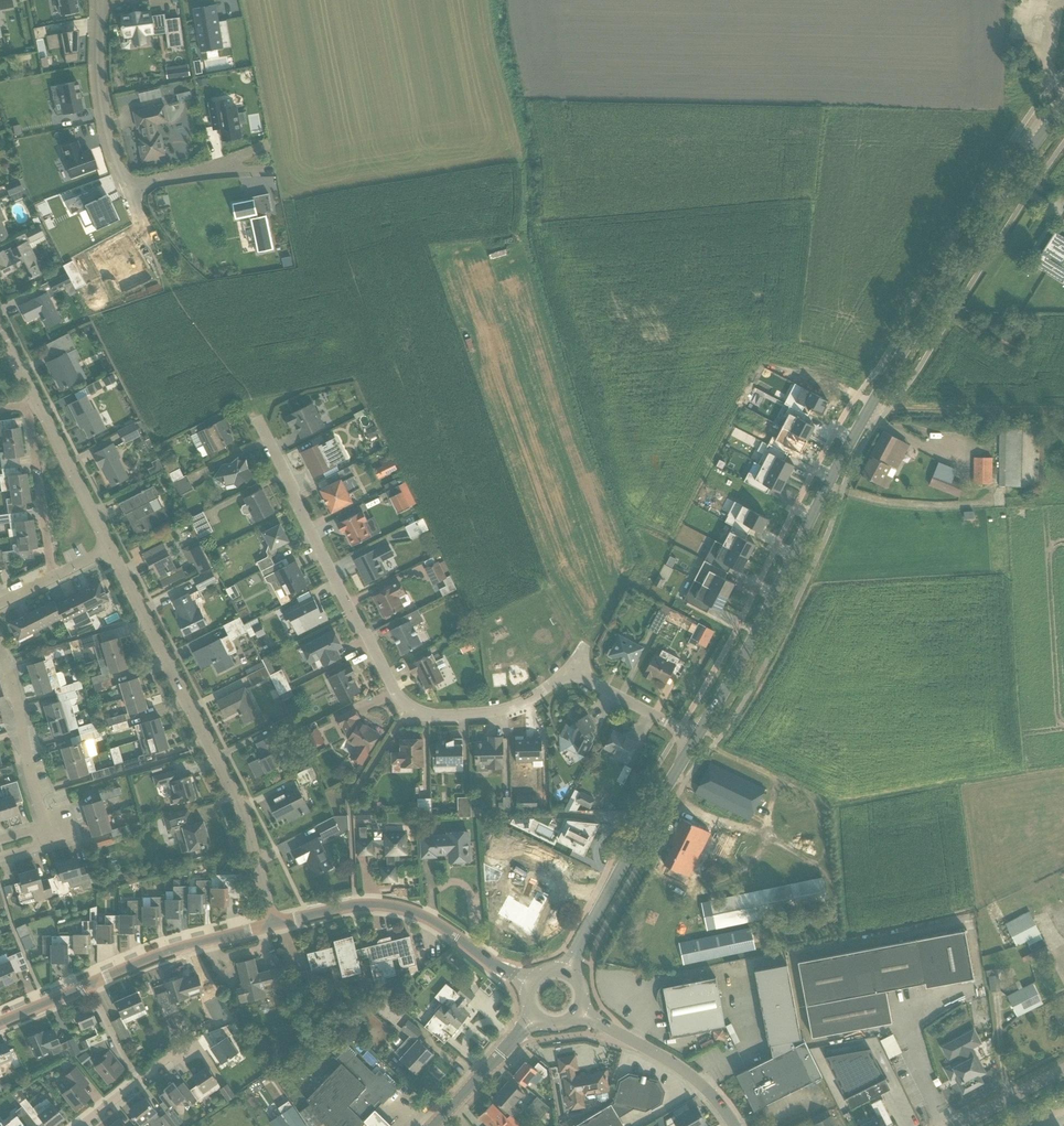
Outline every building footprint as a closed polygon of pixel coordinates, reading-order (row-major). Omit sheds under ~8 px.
[(12,0),(0,0),(0,10),(13,7),(12,0)] [(60,14),(64,14),(64,16),(74,14),(74,12),(78,11),(75,0),(57,0),(60,14)] [(216,5),(193,9),(201,52),(223,48),(216,5)] [(134,35),(135,44),(145,43),(144,33),(152,32),(153,35),(167,33),(166,26),(152,28),(150,13),(141,15),(141,12),(131,14),(131,16),(122,17),(125,36),(134,35)] [(179,18),(165,20),(166,26),(167,33),(169,47),(183,46),(179,18)] [(45,26),(34,28),(36,38),(45,36),(47,35),(45,26)] [(77,61),(78,30),(47,35),(45,36),(48,50),(62,48),(65,63),(77,61)] [(200,60),(194,61),(196,75),(203,73),(200,60)] [(77,84),(76,82),(50,87),(53,100),(59,99),(63,114),(82,110),(80,98),(81,98),(79,98),(78,93),(80,92),(79,92),(78,92),(78,89),(79,89),(79,88),(77,89),(77,85),(78,85),(78,84),(77,84)] [(189,91),(177,94),(179,101),(191,99),(189,91)] [(223,101),(208,103),(213,130),(214,130),(213,127),(219,126),(219,128),(221,128),(223,141),(242,137),(239,124),(247,122),(245,112),(238,114),(237,107),(225,109),(223,101)] [(149,124),(139,127),(140,127),(141,135),(142,139),(140,139),(142,146),(140,146),(143,161),(158,158),(157,156),(164,154),(160,135),(157,135),(155,124),(158,123),(157,117),(166,115),(164,105),(144,110),(144,111),(146,110),(149,124)] [(20,124),(13,125),(15,135),(22,134),(20,124)] [(70,178),(96,168),(89,150),(81,153),(77,142),(61,147),(66,159),(64,160),(70,178)] [(22,190),(17,180),(4,185),(9,196),(22,190)] [(98,188),(64,201),(70,214),(77,211),(72,199),(78,197),(83,206),(84,206),(95,230),(117,220),(109,202),(110,202),(109,202),(107,198),(108,197),(107,197),(106,195),(102,197),(98,188)] [(266,213),(272,211),(268,194),(252,197),(253,198),(243,200),(244,201),(243,201),(244,201),(233,204),(234,210),(233,210),(235,221),(236,220),(236,219),(244,217),(245,218),(250,217),(258,253),(257,253),(257,254),(265,252),(265,251),(273,249),(266,213)] [(37,225),(25,231),(30,242),(43,236),(37,225)] [(1043,256),(1041,255),(1034,266),(1062,283),(1063,279),(1063,269),(1062,268),(1063,264),(1063,231),(1061,229),(1058,233),(1045,253),(1043,256)] [(1058,233),(1055,231),(1042,251),(1045,253),(1058,233)] [(117,245),(94,257),(96,261),(97,260),(96,258),(100,255),(104,263),(99,266),(100,268),(100,267),(105,276),(114,271),(123,288),(137,281),(142,278),(145,276),(149,283),(149,282),(146,276),(148,275),(128,239),(120,243),(117,245)] [(3,275),(19,267),(26,280),(42,272),(26,242),(11,250),(9,248),(0,252),(0,268),(3,275)] [(506,249),(488,255),(490,260),(508,255),(506,249)] [(291,257),(282,259),(284,267),(292,265),(291,257)] [(63,265),(62,266),(75,289),(75,288),(83,284),(77,272),(78,272),(72,261),(71,261),(72,262),(63,267),(63,265)] [(66,273),(62,275),(49,282),(54,291),(71,283),(66,273)] [(46,293),(29,301),(19,306),(26,321),(41,314),(43,317),(41,318),(42,320),(46,327),(60,321),(46,293)] [(66,385),(79,379),(66,354),(75,349),(67,333),(56,339),(60,347),(54,350),(58,357),(47,363),(60,388),(64,386),(64,387),(66,385)] [(1021,344),(1005,334),(998,345),(999,344),(1015,354),(1021,344)] [(470,338),(465,340),(470,352),(474,350),(470,338)] [(102,379),(105,386),(115,381),(112,374),(102,379)] [(103,388),(99,380),(86,386),(90,395),(103,388)] [(86,396),(78,400),(68,405),(77,423),(80,422),(87,437),(91,435),(92,436),(94,434),(105,428),(99,417),(97,418),(86,396)] [(314,404),(285,417),(286,419),(285,422),(287,425),(289,426),(290,428),(295,425),(302,438),(325,427),(320,417),(322,416),(320,412),(318,413),(314,404)] [(193,435),(190,437),(195,448),(203,445),(203,446),(202,447),(205,455),(207,454),(208,455),(217,450),(218,452),(225,448),(225,446),(232,442),(233,439),(231,435),(227,433),(225,435),(224,431),(231,428),(226,418),(213,425),(213,426),(207,429),(204,422),(190,429),(193,435)] [(3,435),(4,444),(21,442),(19,427),(12,428),(11,419),(0,420),(0,436),(3,435)] [(137,424),(135,425),(134,423),(119,431),(124,441),(139,434),(139,433),(141,431),(137,424)] [(1039,424),(1001,423),(999,487),(1044,488),(1044,440),(1038,440),(1039,424)] [(370,438),(378,434),(374,426),(366,430),(370,438)] [(884,432),(861,475),(886,489),(910,445),(884,432)] [(325,441),(301,454),(313,477),(337,465),(336,464),(346,459),(334,438),(325,442),(325,441)] [(0,452),(0,466),(0,468),(17,465),(16,456),(23,455),(21,442),(4,444),(5,451),(0,452)] [(113,444),(102,449),(95,453),(95,454),(93,455),(100,467),(102,466),(111,485),(115,483),(116,484),(118,483),(118,482),(127,477),(117,458),(119,457),(113,444)] [(758,464),(787,479),(794,466),(784,461),(788,455),(768,445),(758,464)] [(222,464),(213,478),(226,486),(226,490),(237,488),(245,481),(247,483),(255,476),(248,469),(246,459),(245,461),(243,461),(240,460),(238,459),(238,456),(231,462),(222,464)] [(991,484),(992,458),(973,458),(973,484),(991,484)] [(378,479),(397,470),(392,459),(381,464),(382,466),(374,470),(378,479)] [(157,460),(151,462),(153,467),(156,472),(162,469),(157,460)] [(176,461),(163,467),(164,469),(171,483),(184,476),(176,461)] [(780,493),(787,479),(758,464),(754,462),(744,482),(767,494),(770,488),(780,493)] [(0,468),(1,474),(0,474),(0,489),(0,492),(11,490),(27,487),(25,473),(19,474),(17,465),(0,468)] [(332,512),(353,502),(349,494),(360,488),(349,466),(326,478),(326,479),(330,486),(321,490),(325,498),(324,499),(327,505),(328,504),(332,512)] [(959,498),(964,485),(933,473),(929,486),(959,498)] [(184,476),(171,483),(178,497),(193,489),(186,475),(184,476)] [(318,483),(321,490),(330,486),(326,479),(318,483)] [(387,492),(398,486),(395,480),(384,485),(387,492)] [(389,498),(397,513),(409,507),(416,504),(405,482),(398,486),(387,492),(390,498),(389,498)] [(140,492),(118,503),(124,514),(127,512),(132,521),(132,520),(138,533),(153,525),(152,523),(162,517),(157,509),(162,507),(157,497),(158,496),(153,486),(143,491),(142,490),(140,491),(140,492)] [(6,498),(6,499),(5,499),(7,513),(24,511),(23,502),(29,501),(27,487),(11,490),(12,498),(6,498)] [(274,513),(262,489),(243,499),(246,504),(242,506),(241,510),(243,514),(247,515),(251,513),(255,522),(274,513)] [(725,521),(748,534),(752,528),(761,533),(768,519),(735,501),(725,521)] [(0,515),(0,524),(9,523),(9,529),(7,529),(8,537),(34,534),(32,520),(25,520),(24,511),(7,513),(7,514),(0,515)] [(203,512),(190,519),(200,538),(213,531),(203,512)] [(363,512),(337,525),(341,534),(345,532),(352,546),(381,532),(374,517),(367,520),(363,512)] [(411,539),(429,530),(423,518),(405,527),(411,539)] [(288,541),(280,525),(263,533),(268,545),(266,552),(268,555),(267,557),(256,562),(261,571),(274,565),(271,559),(272,556),(275,555),(277,547),(288,541)] [(7,568),(5,562),(31,558),(29,548),(36,547),(34,534),(8,537),(8,538),(16,537),(17,544),(11,545),(12,551),(1,552),(0,550),(0,570),(7,568)] [(193,561),(200,574),(212,568),(198,541),(182,549),(189,563),(193,561)] [(704,561),(728,573),(731,567),(740,572),(748,558),(714,541),(704,561)] [(162,543),(153,548),(143,553),(150,567),(155,564),(157,568),(155,569),(164,587),(186,576),(182,568),(176,571),(162,543)] [(387,544),(355,560),(366,584),(387,573),(382,562),(394,556),(387,544)] [(445,586),(439,589),(443,596),(456,589),(449,576),(446,577),(444,573),(449,571),(444,561),(439,563),(438,561),(436,563),(433,557),(424,562),(427,567),(424,568),(433,586),(443,580),(445,586)] [(286,559),(274,565),(261,571),(264,577),(289,565),(286,559)] [(694,580),(727,598),(734,584),(725,579),(728,573),(704,561),(694,580)] [(299,570),(295,562),(289,565),(264,577),(266,583),(270,583),(274,591),(281,588),(285,596),(288,595),(310,584),(305,573),(300,576),(298,570),(299,570)] [(217,582),(211,570),(193,578),(199,591),(217,582)] [(385,591),(373,597),(383,617),(386,618),(393,615),(394,613),(395,613),(396,612),(396,611),(410,604),(411,601),(407,595),(406,594),(399,580),(384,588),(385,591)] [(683,600),(706,612),(710,606),(720,611),(727,598),(694,580),(683,600)] [(100,583),(77,594),(86,611),(87,611),(90,617),(104,610),(101,604),(109,599),(100,583)] [(234,585),(226,589),(231,600),(240,596),(234,585)] [(285,596),(281,588),(274,591),(281,606),(291,601),(288,595),(285,596)] [(299,604),(312,598),(309,592),(296,598),(299,604)] [(77,594),(56,605),(55,605),(62,618),(64,622),(86,611),(77,594)] [(188,594),(183,596),(173,601),(182,620),(179,622),(181,627),(180,627),(182,630),(182,629),(185,635),(195,630),(203,626),(206,625),(202,616),(198,608),(195,609),(188,594)] [(313,597),(312,598),(299,604),(282,612),(286,620),(289,619),(297,634),(327,619),(319,603),(316,604),(313,597)] [(54,601),(31,613),(39,629),(62,618),(55,605),(56,605),(54,601)] [(649,630),(658,634),(671,609),(662,604),(649,630)] [(403,624),(390,631),(395,640),(394,640),(397,645),(397,644),(402,655),(422,644),(413,627),(423,621),(417,609),(400,619),(403,624)] [(668,620),(679,626),(683,618),(671,612),(668,620)] [(39,629),(31,613),(9,624),(18,640),(39,629)] [(229,635),(221,639),(194,653),(199,663),(210,657),(218,673),(228,668),(233,665),(228,655),(237,650),(231,640),(235,638),(243,634),(247,632),(239,616),(235,618),(223,624),(227,632),(229,635)] [(257,618),(244,625),(248,633),(250,637),(256,635),(258,638),(266,634),(260,623),(259,623),(257,618)] [(689,618),(685,627),(694,631),(688,643),(696,647),(697,644),(706,627),(689,618)] [(453,629),(462,628),(462,621),(452,622),(453,629)] [(720,635),(706,627),(697,644),(702,647),(709,635),(718,639),(720,635)] [(342,647),(334,631),(301,648),(309,664),(311,664),(314,671),(340,658),(336,650),(342,647)] [(94,647),(98,660),(124,652),(120,637),(103,643),(100,633),(80,640),(83,650),(94,647)] [(619,634),(611,649),(609,650),(607,655),(607,657),(612,660),(618,658),(626,662),(627,665),(633,668),(643,647),(619,634)] [(464,636),(460,644),(466,648),(470,640),(464,636)] [(8,643),(12,650),(18,647),(15,640),(8,643)] [(33,680),(56,673),(52,659),(65,655),(62,647),(44,653),(46,660),(29,665),(33,680)] [(654,654),(643,676),(650,680),(652,676),(666,684),(679,659),(662,651),(659,657),(654,654)] [(91,678),(94,685),(110,680),(109,675),(130,668),(124,652),(98,660),(102,674),(91,678)] [(432,655),(408,666),(412,674),(417,672),(421,681),(420,685),(422,688),(426,689),(445,680),(440,671),(448,667),(443,658),(435,662),(432,655)] [(262,660),(262,661),(265,667),(271,677),(280,695),(291,689),(281,670),(275,673),(268,657),(262,660)] [(262,661),(253,666),(255,670),(264,666),(262,661)] [(252,685),(269,676),(264,666),(255,670),(246,675),(252,685)] [(356,675),(352,666),(327,679),(339,702),(360,692),(352,676),(356,675)] [(33,680),(37,695),(55,689),(57,696),(76,690),(83,688),(80,681),(67,685),(62,671),(56,673),(33,680)] [(119,683),(124,698),(144,693),(139,677),(119,683)] [(94,685),(96,692),(113,687),(110,680),(94,685)] [(244,688),(228,697),(218,702),(225,716),(240,709),(242,713),(239,714),(240,715),(241,715),(245,723),(255,718),(258,716),(244,688)] [(291,689),(280,695),(283,702),(294,696),(291,689)] [(45,706),(49,721),(75,714),(72,706),(75,705),(76,703),(77,702),(76,700),(76,698),(77,698),(76,690),(57,696),(58,702),(45,706)] [(124,698),(129,715),(149,709),(144,693),(124,698)] [(295,701),(286,706),(291,716),(301,711),(295,701)] [(347,741),(367,754),(370,750),(372,749),(375,745),(374,742),(379,734),(361,723),(358,725),(355,720),(359,718),(355,709),(335,719),(340,729),(342,728),(348,739),(347,741)] [(49,721),(54,736),(78,728),(80,735),(97,730),(95,722),(79,727),(75,714),(49,721)] [(112,726),(127,721),(125,714),(107,719),(109,726),(112,726)] [(560,753),(566,749),(576,754),(580,760),(585,756),(592,742),(595,736),(591,731),(596,728),(588,715),(575,722),(576,723),(570,727),(565,724),(559,736),(560,753)] [(289,716),(283,718),(272,724),(278,734),(284,731),(286,736),(296,731),(294,726),(289,716)] [(143,731),(145,738),(165,732),(160,717),(134,725),(137,733),(143,731)] [(115,732),(129,728),(127,721),(112,726),(115,732)] [(317,728),(301,736),(305,745),(309,743),(312,749),(325,742),(317,728)] [(62,749),(66,764),(86,758),(91,757),(86,741),(99,737),(97,730),(80,735),(82,743),(62,749)] [(613,731),(604,749),(618,756),(617,758),(627,763),(638,741),(629,736),(628,739),(613,731)] [(114,765),(117,773),(158,760),(155,752),(170,748),(165,732),(145,738),(139,740),(144,755),(114,765)] [(256,777),(266,772),(288,761),(284,753),(281,755),(271,736),(257,744),(264,758),(260,760),(259,758),(258,758),(258,759),(249,763),(256,777)] [(515,737),(516,763),(533,763),(533,767),(542,767),(542,738),(531,738),(531,739),(523,739),(523,737),(515,737)] [(476,743),(477,771),(488,771),(488,769),(503,769),(502,738),(489,738),(489,743),(482,743),(481,742),(478,742),(477,743),(476,743)] [(433,754),(433,773),(463,772),(462,739),(453,739),(451,744),(447,743),(447,740),(438,740),(438,743),(436,743),(436,754),(433,754)] [(392,754),(392,772),(411,772),(411,767),(423,767),(422,740),(400,740),(401,754),(392,754)] [(66,764),(71,779),(90,773),(86,758),(66,764)] [(773,794),(710,763),(695,793),(749,820),(757,805),(765,809),(773,794)] [(151,768),(152,773),(161,770),(161,769),(165,767),(164,764),(151,768)] [(624,765),(616,782),(623,785),(632,769),(624,765)] [(0,769),(0,774),(0,776),(13,772),(11,766),(0,769)] [(115,766),(91,773),(93,780),(117,773),(115,766)] [(312,766),(307,769),(295,775),(300,785),(317,776),(312,766)] [(177,769),(153,777),(156,787),(168,783),(172,795),(168,796),(170,805),(177,803),(178,804),(197,798),(190,776),(180,779),(177,769)] [(558,774),(551,779),(554,786),(562,781),(558,774)] [(84,806),(89,821),(108,815),(103,801),(122,795),(119,786),(122,785),(119,778),(112,781),(114,789),(99,793),(101,801),(84,806)] [(0,798),(0,812),(2,819),(17,814),(13,804),(22,801),(16,782),(0,786),(4,797),(0,798)] [(289,789),(277,795),(268,800),(277,819),(285,815),(285,814),(289,812),(292,819),(309,811),(301,794),(294,798),(289,789)] [(564,811),(577,811),(580,804),(590,809),(595,799),(581,791),(580,793),(575,790),(564,811)] [(517,812),(537,812),(536,796),(517,796),(517,812)] [(457,798),(458,817),(471,817),(471,814),(471,807),(470,797),(457,798)] [(499,813),(511,813),(510,797),(503,797),(503,803),(498,803),(499,813)] [(418,819),(432,818),(431,798),(417,799),(417,802),(409,802),(409,812),(417,811),(418,819)] [(374,813),(382,813),(381,802),(373,802),(374,813)] [(178,812),(164,817),(169,833),(174,831),(176,831),(182,852),(190,849),(191,850),(195,849),(195,850),(196,853),(208,850),(207,847),(207,845),(210,844),(204,821),(193,825),(188,809),(178,812)] [(370,810),(355,810),(356,820),(370,819),(370,810)] [(142,815),(144,823),(153,820),(151,813),(142,815)] [(89,821),(93,836),(110,830),(113,839),(144,829),(141,821),(112,830),(108,815),(89,821)] [(335,816),(317,825),(323,836),(338,829),(341,834),(349,830),(348,815),(335,816)] [(511,822),(523,828),(527,819),(513,819),(511,822)] [(689,877),(711,833),(682,819),(661,863),(689,877)] [(596,831),(587,827),(577,822),(567,821),(562,832),(566,834),(561,843),(573,849),(572,851),(584,856),(589,847),(587,846),(590,838),(592,839),(596,831)] [(712,858),(737,870),(751,841),(726,829),(712,858)] [(421,837),(422,846),(422,857),(435,856),(435,854),(449,853),(450,862),(467,860),(467,855),(468,854),(468,851),(467,851),(466,843),(468,843),(468,832),(448,833),(448,836),(421,837)] [(357,841),(357,844),(358,855),(372,854),(372,846),(385,846),(386,855),(387,867),(381,867),(382,882),(396,881),(395,867),(394,855),(407,854),(406,843),(405,833),(384,834),(384,840),(372,841),(372,840),(357,841)] [(540,871),(541,837),(521,836),(519,880),(515,880),(515,885),(551,887),(552,871),(540,871)] [(332,867),(318,838),(301,846),(302,846),(293,851),(300,864),(308,859),(316,875),(332,867)] [(190,867),(207,861),(205,855),(188,860),(190,867)] [(82,890),(92,887),(84,862),(73,866),(71,859),(55,863),(59,873),(54,875),(53,878),(57,894),(58,895),(59,896),(62,897),(65,896),(67,895),(68,893),(69,891),(67,887),(69,887),(70,888),(81,885),(82,890)] [(485,882),(498,881),(503,873),(483,863),(485,882)] [(52,895),(57,894),(53,878),(49,867),(36,871),(35,869),(18,874),(20,882),(13,884),(16,892),(19,893),(17,896),(19,903),(22,905),(34,901),(34,902),(52,897),(52,895)] [(210,875),(210,878),(210,899),(210,906),(227,906),(227,893),(239,893),(239,874),(210,875)] [(187,894),(187,905),(187,912),(204,911),(204,899),(210,899),(210,878),(205,878),(205,881),(196,881),(196,894),(188,894),(187,894)] [(822,878),(701,903),(707,931),(828,906),(822,878)] [(164,900),(164,912),(164,918),(181,917),(181,905),(187,905),(187,894),(188,894),(188,886),(173,887),(173,900),(165,900),(164,900)] [(536,893),(529,907),(528,907),(528,908),(525,906),(517,901),(517,900),(516,899),(515,901),(513,899),(514,898),(508,895),(497,915),(500,916),(500,915),(505,918),(504,919),(507,920),(507,919),(524,928),(523,929),(531,933),(535,926),(534,925),(540,914),(539,914),(539,913),(547,898),(547,899),(548,898),(537,892),(536,893)] [(141,907),(142,920),(142,924),(158,924),(158,912),(164,912),(164,900),(165,900),(165,897),(150,897),(150,906),(142,907),(141,907)] [(119,916),(119,930),(119,933),(135,933),(135,920),(142,920),(141,907),(142,907),(142,901),(127,901),(127,915),(119,915),(119,916)] [(1045,944),(1029,912),(1004,921),(1016,946),(1016,947),(1026,942),(1031,951),(1045,944)] [(96,925),(96,940),(96,942),(112,942),(112,930),(119,930),(119,916),(104,916),(104,925),(96,925)] [(81,935),(73,935),(73,952),(89,952),(89,940),(96,940),(96,925),(96,921),(81,921),(81,935)] [(25,924),(15,928),(20,939),(30,934),(25,924)] [(750,929),(679,944),(683,964),(707,959),(707,960),(755,950),(750,929)] [(965,931),(798,962),(812,1037),(892,1022),(886,990),(925,983),(926,987),(974,978),(965,931)] [(42,956),(50,956),(50,962),(67,962),(66,955),(73,954),(73,952),(73,935),(51,936),(42,936),(42,956)] [(368,957),(368,953),(357,956),(354,942),(352,935),(334,940),(335,946),(307,953),(311,971),(341,963),(344,975),(360,971),(360,968),(370,965),(370,964),(360,967),(358,960),(368,957)] [(366,947),(368,953),(368,957),(370,964),(370,965),(374,985),(386,983),(385,977),(396,975),(393,960),(398,958),(401,969),(417,965),(409,936),(388,942),(387,937),(380,939),(378,940),(378,941),(377,943),(377,944),(366,947)] [(4,984),(16,979),(13,973),(27,967),(20,951),(6,957),(4,954),(0,956),(0,976),(4,984)] [(254,959),(238,963),(244,988),(238,989),(241,1002),(249,1000),(249,1001),(266,996),(265,991),(274,988),(276,996),(290,993),(288,986),(286,978),(280,980),(278,969),(257,974),(254,959)] [(768,1045),(770,1045),(799,1030),(787,965),(754,971),(768,1045)] [(988,976),(991,992),(1000,991),(998,975),(997,969),(986,970),(987,977),(988,976)] [(292,974),(297,992),(311,988),(306,970),(292,974)] [(168,991),(169,993),(172,1002),(203,992),(198,976),(181,981),(180,978),(166,983),(169,990),(168,991)] [(663,990),(670,1024),(668,1024),(669,1028),(671,1028),(672,1036),(707,1030),(707,1032),(710,1031),(710,1029),(725,1027),(716,980),(663,990)] [(1017,1017),(1043,1004),(1032,983),(1022,988),(1018,980),(1015,982),(1018,990),(1006,996),(1017,1017)] [(435,1012),(424,1026),(435,1035),(440,1028),(451,1037),(459,1028),(457,1026),(468,1014),(461,1009),(467,1002),(468,1002),(474,995),(463,986),(457,994),(445,984),(434,996),(443,1004),(442,1006),(440,1004),(434,1011),(435,1012)] [(117,1007),(121,1017),(124,1023),(145,1014),(135,992),(123,998),(122,995),(113,999),(116,1005),(115,1006),(116,1008),(117,1007)] [(157,995),(160,1003),(168,1001),(166,992),(157,995)] [(232,1020),(219,995),(204,1004),(217,1028),(232,1020)] [(376,1010),(394,1026),(405,1013),(386,997),(376,1010)] [(987,1006),(977,1003),(974,1012),(984,1015),(987,1006)] [(73,1013),(74,1014),(71,1015),(74,1022),(75,1023),(77,1022),(80,1029),(88,1025),(89,1028),(91,1029),(93,1029),(96,1035),(84,1040),(88,1047),(93,1045),(103,1040),(107,1039),(104,1031),(100,1033),(88,1006),(73,1013)] [(119,1018),(111,1022),(120,1039),(128,1036),(119,1018)] [(410,1035),(394,1052),(402,1059),(401,1059),(407,1065),(416,1072),(423,1064),(421,1062),(430,1052),(422,1044),(418,1041),(415,1039),(421,1031),(408,1021),(402,1029),(410,1035)] [(225,1025),(219,1028),(208,1032),(216,1044),(211,1048),(221,1063),(238,1052),(228,1037),(231,1035),(225,1025)] [(959,1057),(960,1061),(945,1069),(951,1079),(957,1075),(960,1081),(958,1082),(963,1092),(982,1082),(978,1076),(984,1073),(978,1060),(972,1050),(982,1045),(974,1029),(941,1047),(949,1062),(959,1057)] [(30,1046),(31,1048),(34,1056),(51,1049),(53,1055),(65,1050),(65,1049),(67,1048),(64,1042),(59,1044),(53,1030),(39,1036),(37,1033),(27,1038),(30,1046)] [(748,1069),(746,1070),(736,1075),(743,1089),(743,1090),(746,1097),(747,1097),(754,1111),(766,1105),(766,1104),(812,1082),(822,1076),(803,1039),(801,1039),(799,1030),(770,1045),(772,1057),(748,1069)] [(880,1039),(889,1058),(901,1052),(892,1033),(880,1039)] [(67,1048),(70,1056),(79,1052),(78,1051),(73,1038),(64,1042),(67,1048)] [(78,1051),(79,1052),(80,1053),(89,1050),(91,1054),(106,1047),(103,1040),(93,1045),(88,1047),(78,1051)] [(2,1076),(1,1073),(4,1072),(6,1067),(10,1066),(14,1068),(20,1065),(17,1058),(12,1048),(8,1050),(5,1043),(0,1045),(0,1077),(2,1076)] [(830,1049),(831,1056),(825,1057),(850,1108),(890,1089),(870,1049),(862,1050),(861,1043),(830,1049)] [(336,1058),(341,1063),(379,1101),(383,1104),(392,1094),(392,1093),(397,1087),(391,1081),(389,1079),(379,1070),(375,1075),(355,1056),(356,1054),(348,1046),(347,1048),(339,1052),(335,1057),(336,1058)] [(108,1051),(100,1057),(102,1060),(94,1066),(107,1082),(121,1070),(112,1059),(114,1057),(108,1051)] [(575,1055),(558,1058),(560,1072),(566,1071),(567,1078),(564,1078),(567,1097),(570,1096),(572,1108),(584,1106),(581,1094),(584,1094),(585,1096),(588,1099),(596,1098),(597,1100),(601,1102),(606,1101),(608,1097),(607,1090),(608,1089),(606,1073),(607,1073),(607,1071),(596,1073),(595,1073),(594,1074),(594,1075),(586,1077),(586,1074),(585,1073),(584,1072),(583,1072),(582,1072),(581,1073),(580,1074),(580,1075),(574,1076),(573,1070),(577,1069),(575,1055)] [(64,1059),(58,1063),(64,1071),(70,1066),(64,1059)] [(513,1076),(521,1084),(525,1086),(530,1080),(536,1085),(543,1077),(544,1078),(546,1074),(546,1069),(538,1062),(533,1068),(526,1061),(513,1076)] [(310,1104),(324,1122),(325,1124),(327,1125),(361,1125),(365,1122),(362,1119),(379,1101),(341,1063),(306,1100),(310,1104)] [(62,1093),(67,1100),(74,1108),(87,1098),(81,1091),(83,1090),(78,1084),(84,1079),(75,1067),(61,1078),(69,1088),(62,1093)] [(190,1090),(197,1099),(198,1101),(221,1087),(207,1067),(193,1076),(198,1084),(190,1090)] [(395,1071),(399,1075),(403,1071),(399,1067),(395,1071)] [(624,1125),(619,1117),(633,1108),(645,1111),(651,1108),(660,1103),(663,1092),(657,1082),(629,1076),(620,1081),(618,1089),(614,1103),(612,1105),(611,1104),(574,1125),(622,1125),(624,1125)] [(498,1104),(500,1106),(501,1105),(507,1111),(514,1117),(521,1110),(514,1104),(523,1094),(517,1089),(509,1081),(503,1088),(504,1090),(495,1100),(499,1104),(498,1104)] [(160,1095),(164,1101),(160,1104),(168,1114),(176,1125),(177,1125),(183,1122),(172,1108),(185,1097),(188,1101),(189,1099),(194,1096),(183,1082),(177,1087),(173,1082),(164,1089),(166,1090),(160,1095)] [(220,1089),(227,1100),(234,1095),(227,1085),(220,1089)] [(47,1093),(52,1099),(56,1096),(51,1090),(47,1093)] [(197,1101),(194,1096),(189,1099),(193,1104),(197,1101)] [(26,1112),(29,1116),(35,1112),(46,1125),(51,1125),(62,1117),(50,1103),(46,1097),(39,1102),(32,1107),(25,1098),(19,1103),(26,1112)] [(550,1109),(538,1097),(532,1103),(545,1114),(547,1121),(552,1115),(550,1109)] [(136,1118),(141,1124),(147,1119),(153,1125),(160,1125),(164,1123),(166,1125),(176,1125),(168,1114),(161,1119),(156,1112),(145,1098),(130,1110),(135,1116),(134,1116),(136,1118)] [(281,1114),(289,1125),(305,1125),(287,1099),(278,1106),(283,1113),(281,1114)] [(878,1117),(860,1125),(886,1125),(892,1123),(880,1099),(871,1104),(878,1117)] [(545,1114),(532,1103),(527,1108),(540,1120),(544,1124),(547,1121),(545,1114)] [(310,1104),(299,1112),(308,1125),(319,1125),(324,1122),(310,1104)] [(507,1119),(492,1104),(479,1116),(488,1125),(519,1125),(520,1125),(510,1115),(507,1119)] [(675,1115),(665,1120),(666,1125),(703,1125),(706,1124),(696,1107),(677,1118),(675,1115)] [(377,1109),(366,1121),(371,1125),(395,1125),(392,1124),(377,1109)] [(813,1125),(812,1125),(813,1125),(835,1125),(830,1116),(829,1117),(826,1111),(810,1119),(813,1125)] [(9,1121),(2,1125),(37,1125),(29,1116),(26,1112),(18,1118),(16,1115),(9,1121)] [(281,1114),(271,1121),(274,1125),(289,1125),(281,1114)]
